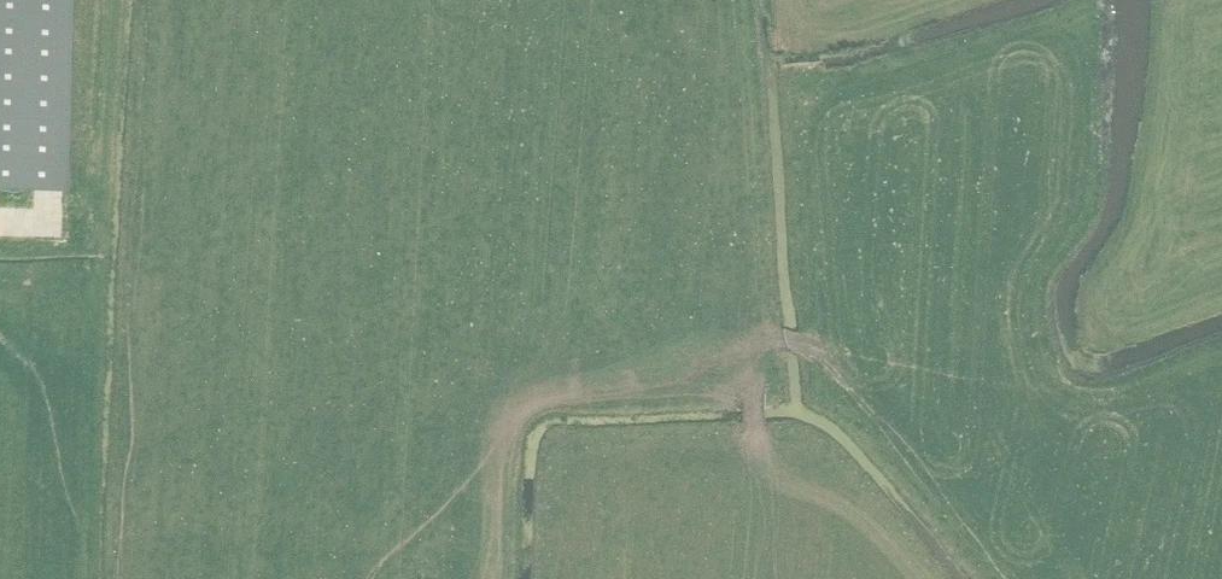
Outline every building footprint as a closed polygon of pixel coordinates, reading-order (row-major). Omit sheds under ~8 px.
[(67,0),(0,0),(0,188),(62,190),(67,0)]
